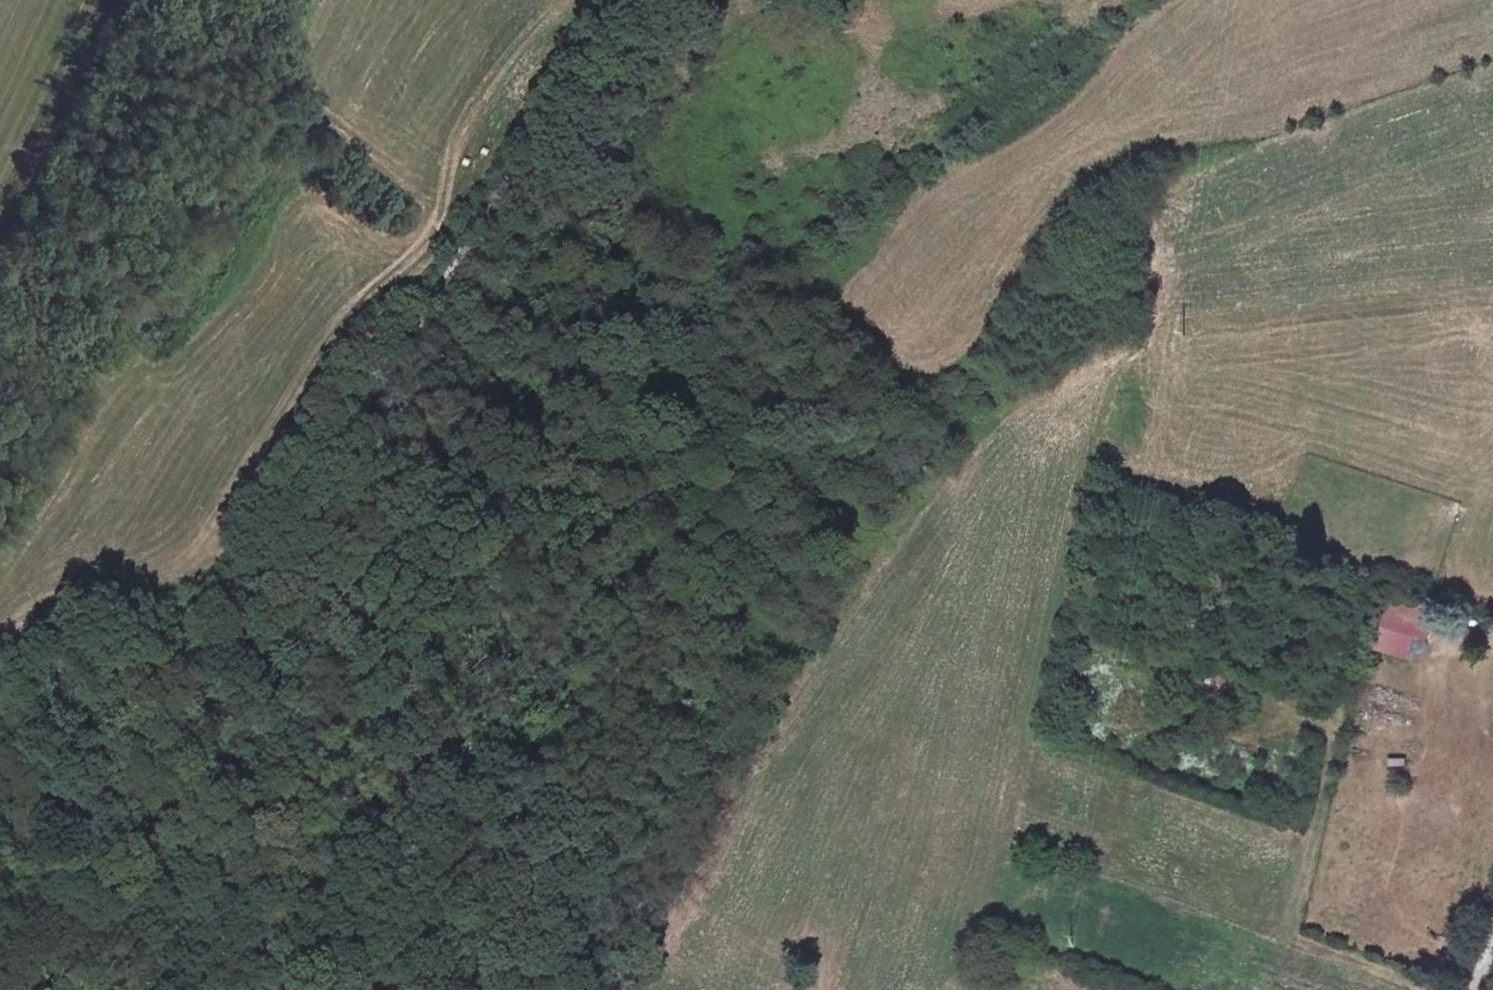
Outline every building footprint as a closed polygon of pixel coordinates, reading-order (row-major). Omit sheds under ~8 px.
[(1417,635),(1425,605),(1389,596),(1382,626),(1417,635)] [(1211,667),(1205,679),(1226,689),(1232,678),(1211,667)]
